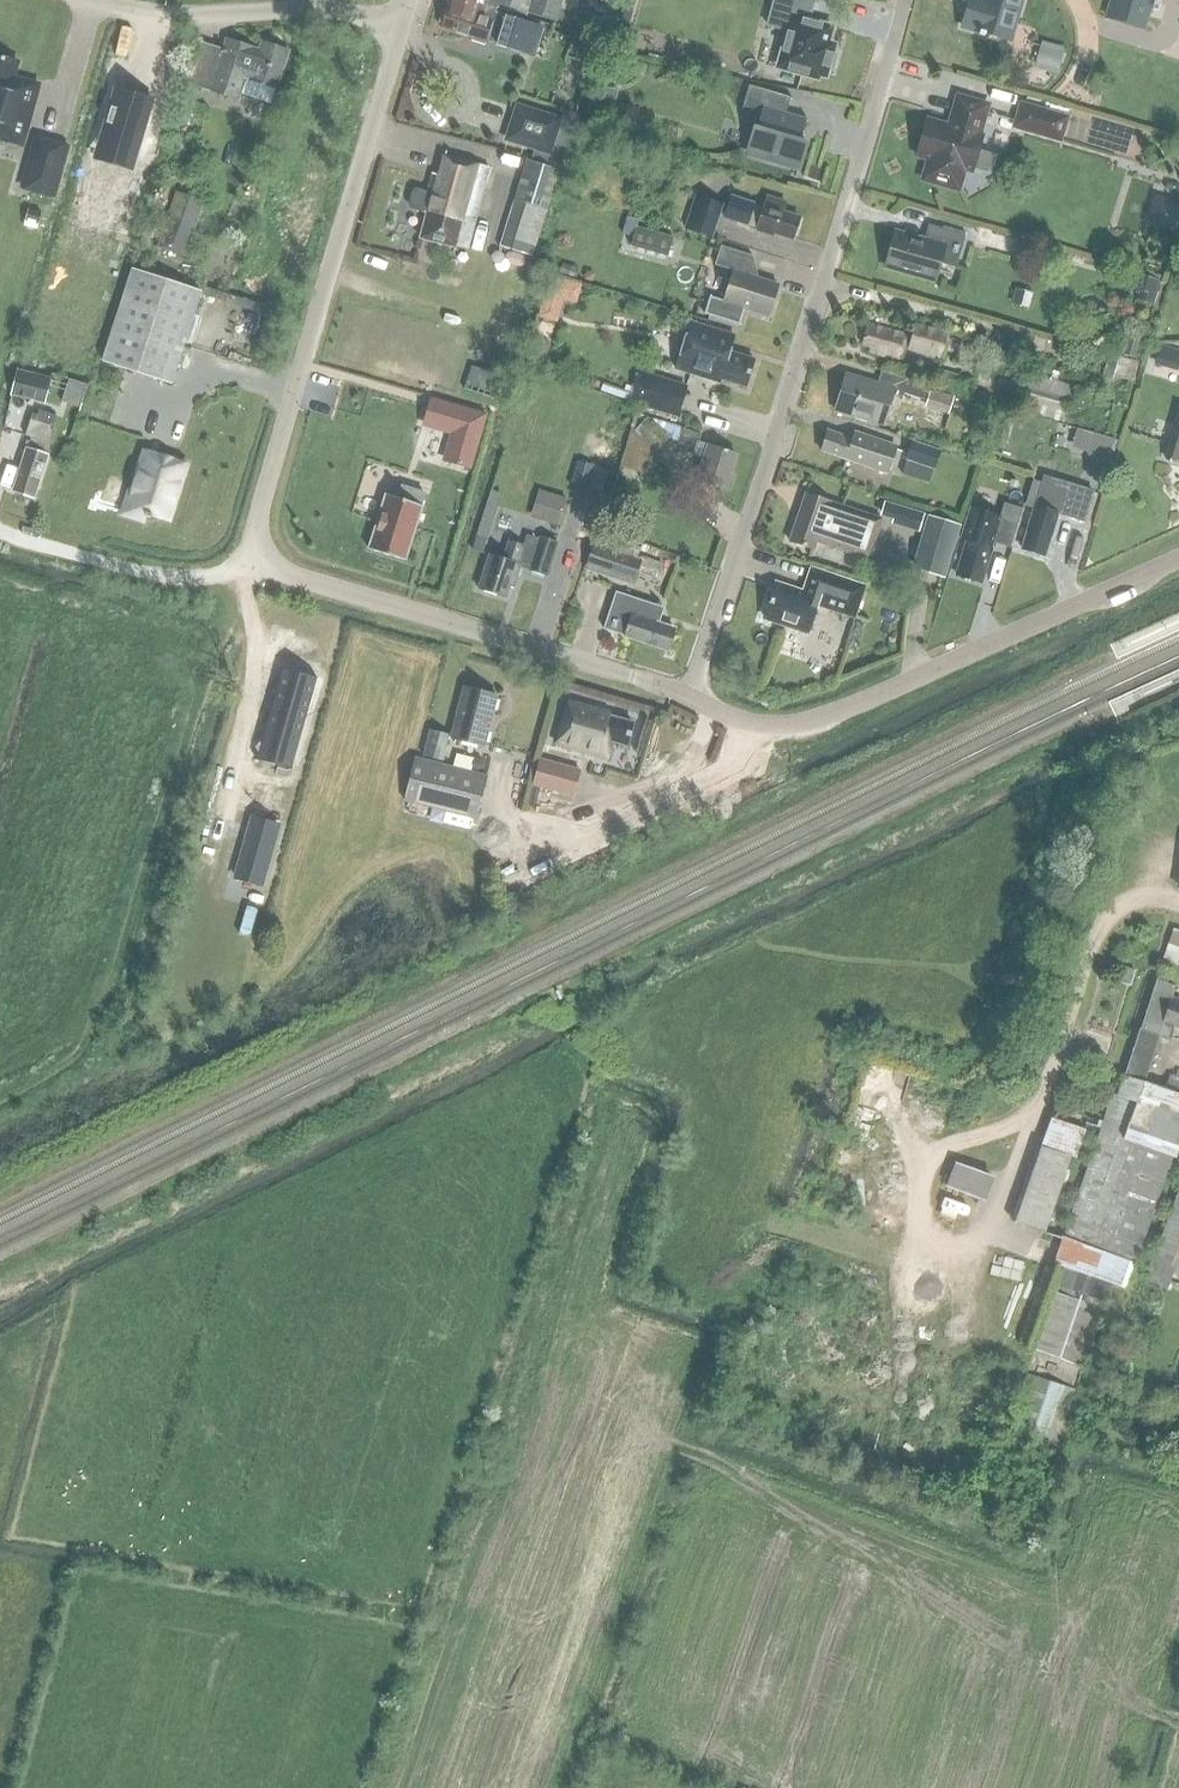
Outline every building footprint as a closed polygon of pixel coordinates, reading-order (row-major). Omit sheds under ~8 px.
[(446,7),(477,17),(481,3),(496,8),(508,11),(512,0),(449,0),(447,7),(446,7)] [(556,21),(563,0),(530,0),(527,11),(556,21)] [(818,74),(825,76),(827,69),(831,70),(836,54),(831,52),(833,45),(826,43),(831,27),(807,21),(813,0),(773,0),(766,25),(787,31),(777,67),(817,78),(818,74)] [(1008,40),(1020,0),(963,0),(960,9),(966,11),(961,26),(978,31),(977,34),(983,36),(984,33),(1008,40)] [(1145,29),(1154,0),(1109,0),(1104,18),(1145,29)] [(443,12),(439,23),(442,24),(441,28),(471,38),(470,41),(484,45),(485,42),(486,41),(488,35),(499,39),(497,45),(497,46),(522,53),(531,23),(495,12),(496,8),(481,3),(477,17),(446,7),(446,8),(447,8),(446,12),(443,12)] [(276,88),(288,51),(261,42),(258,50),(225,39),(222,50),(202,43),(189,84),(238,99),(245,77),(276,88)] [(38,84),(12,77),(17,61),(0,57),(0,139),(21,145),(38,84)] [(770,160),(798,169),(806,142),(799,140),(806,117),(804,117),(804,119),(785,113),(789,97),(748,85),(741,108),(743,108),(744,106),(760,111),(756,128),(753,127),(746,149),(771,156),(770,160)] [(595,122),(608,126),(617,93),(603,90),(595,122)] [(116,91),(99,146),(135,157),(151,101),(116,91)] [(921,179),(957,190),(963,169),(971,171),(972,166),(978,163),(980,157),(977,151),(981,135),(979,134),(987,104),(957,96),(948,125),(926,119),(916,155),(927,159),(921,179)] [(1020,104),(1013,127),(1060,140),(1066,117),(1020,104)] [(558,119),(517,107),(507,137),(549,150),(558,119)] [(67,145),(35,137),(21,188),(53,197),(67,145)] [(419,238),(455,247),(456,246),(467,249),(469,237),(488,167),(443,155),(437,175),(432,173),(427,191),(415,187),(414,192),(411,191),(408,202),(410,203),(409,208),(421,212),(426,213),(419,238)] [(531,256),(546,209),(558,170),(526,160),(514,199),(499,246),(531,256)] [(157,247),(184,256),(202,201),(175,192),(157,247)] [(683,228),(711,237),(722,203),(694,194),(683,228)] [(798,217),(783,212),(787,202),(766,195),(762,207),(754,204),(755,204),(741,199),(741,200),(729,196),(723,217),(748,225),(749,222),(757,225),(755,230),(773,236),(774,233),(791,239),(798,217)] [(1158,195),(1152,226),(1178,231),(1178,199),(1158,195)] [(918,273),(935,278),(940,263),(955,267),(965,234),(928,224),(922,242),(893,233),(884,263),(901,268),(900,272),(917,277),(918,273)] [(629,245),(666,256),(672,236),(634,226),(629,245)] [(753,256),(720,246),(714,264),(732,270),(723,302),(708,297),(703,314),(738,325),(744,309),(767,317),(777,284),(747,274),(753,256)] [(102,361),(170,383),(200,291),(131,269),(102,361)] [(675,368),(719,382),(720,378),(745,386),(753,359),(728,352),(733,335),(690,321),(675,368)] [(908,344),(906,351),(940,360),(947,334),(912,324),(908,338),(905,337),(906,334),(867,323),(862,343),(870,346),(869,351),(899,359),(903,342),(907,343),(907,344),(908,344)] [(10,394),(44,403),(50,378),(16,370),(10,394)] [(930,386),(907,379),(880,371),(876,384),(845,375),(834,409),(882,424),(891,394),(902,397),(903,393),(925,400),(924,403),(947,410),(951,396),(929,390),(930,386)] [(634,402),(676,415),(685,387),(642,374),(634,402)] [(1012,405),(1062,418),(1067,398),(1017,384),(1012,405)] [(429,397),(423,421),(456,430),(447,462),(470,468),(479,436),(486,413),(429,397)] [(37,415),(32,413),(30,419),(24,435),(30,437),(26,448),(12,490),(33,497),(47,455),(46,454),(50,443),(47,442),(53,426),(55,416),(38,411),(37,415)] [(646,417),(645,417),(634,414),(629,428),(631,428),(627,440),(619,466),(641,473),(659,447),(669,435),(646,417)] [(1178,463),(1178,415),(1177,414),(1164,459),(1178,463)] [(728,473),(734,454),(726,451),(726,450),(723,449),(722,450),(709,445),(698,442),(700,435),(682,428),(677,442),(694,448),(692,454),(704,458),(696,480),(728,490),(733,475),(728,473)] [(1080,428),(1077,447),(1096,451),(1092,474),(1111,478),(1120,436),(1080,428)] [(877,469),(876,471),(886,475),(896,447),(868,437),(865,444),(827,430),(820,451),(859,464),(859,463),(877,469)] [(911,441),(900,473),(927,483),(939,450),(911,441)] [(186,464),(145,451),(134,490),(131,489),(123,512),(146,519),(148,512),(169,519),(186,464)] [(569,484),(601,494),(609,470),(576,460),(569,484)] [(1037,494),(1034,505),(1033,505),(1026,529),(1028,530),(1022,548),(1043,555),(1049,536),(1050,537),(1057,514),(1084,522),(1094,491),(1043,475),(1037,492),(1037,494)] [(492,488),(481,550),(493,552),(503,490),(492,488)] [(536,516),(564,523),(571,495),(544,488),(536,516)] [(376,553),(413,565),(430,510),(428,509),(432,497),(409,490),(405,502),(393,498),(376,553)] [(814,541),(867,559),(881,519),(805,493),(790,540),(812,547),(814,541)] [(967,542),(957,575),(979,582),(985,561),(988,562),(993,547),(994,547),(995,543),(1009,548),(1022,508),(1003,503),(999,516),(968,506),(958,540),(967,542)] [(931,517),(916,567),(943,575),(959,525),(931,517)] [(508,540),(506,546),(502,558),(489,554),(477,588),(505,597),(512,577),(515,579),(520,564),(529,567),(528,570),(546,575),(557,542),(539,536),(539,538),(525,534),(522,544),(508,540)] [(632,585),(640,560),(619,553),(620,550),(593,542),(584,569),(632,585)] [(812,567),(808,579),(804,593),(775,583),(763,617),(806,632),(816,605),(855,618),(866,585),(812,567)] [(623,635),(667,650),(674,629),(654,622),(659,606),(615,591),(603,628),(623,635)] [(265,654),(309,667),(316,643),(289,635),(290,631),(273,626),(271,634),(260,631),(257,643),(267,646),(265,654)] [(283,667),(261,745),(294,755),(316,677),(283,667)] [(450,738),(483,746),(496,695),(463,687),(450,738)] [(566,703),(554,744),(606,759),(610,743),(624,747),(631,724),(608,717),(609,715),(566,703)] [(541,759),(534,785),(572,795),(579,770),(566,767),(568,758),(555,755),(553,763),(541,759)] [(405,801),(475,818),(485,776),(415,759),(405,801)] [(248,830),(234,877),(260,884),(273,838),(248,830)] [(1175,977),(1178,979),(1178,931),(1172,928),(1157,971),(1175,977)] [(1171,997),(1174,986),(1156,980),(1128,1068),(1146,1074),(1159,1035),(1169,1038),(1173,1025),(1178,1027),(1178,1000),(1171,997)] [(1053,1263),(1063,1267),(1111,1283),(1126,1288),(1134,1264),(1169,1157),(1173,1158),(1178,1139),(1178,1071),(1177,1071),(1176,1075),(1169,1073),(1168,1075),(1164,1089),(1143,1082),(1125,1077),(1116,1074),(1110,1092),(1112,1093),(1062,1238),(1053,1263)] [(1050,1118),(1040,1147),(1013,1221),(1045,1232),(1070,1156),(1076,1159),(1086,1131),(1050,1118)] [(996,1199),(1004,1174),(962,1162),(955,1187),(996,1199)] [(1178,1267),(1178,1266),(1178,1190),(1152,1257),(1178,1267)] [(1053,1292),(1032,1348),(1084,1368),(1103,1308),(1111,1283),(1063,1267),(1053,1292)] [(1025,1373),(1005,1439),(1054,1454),(1074,1388),(1025,1373)]
